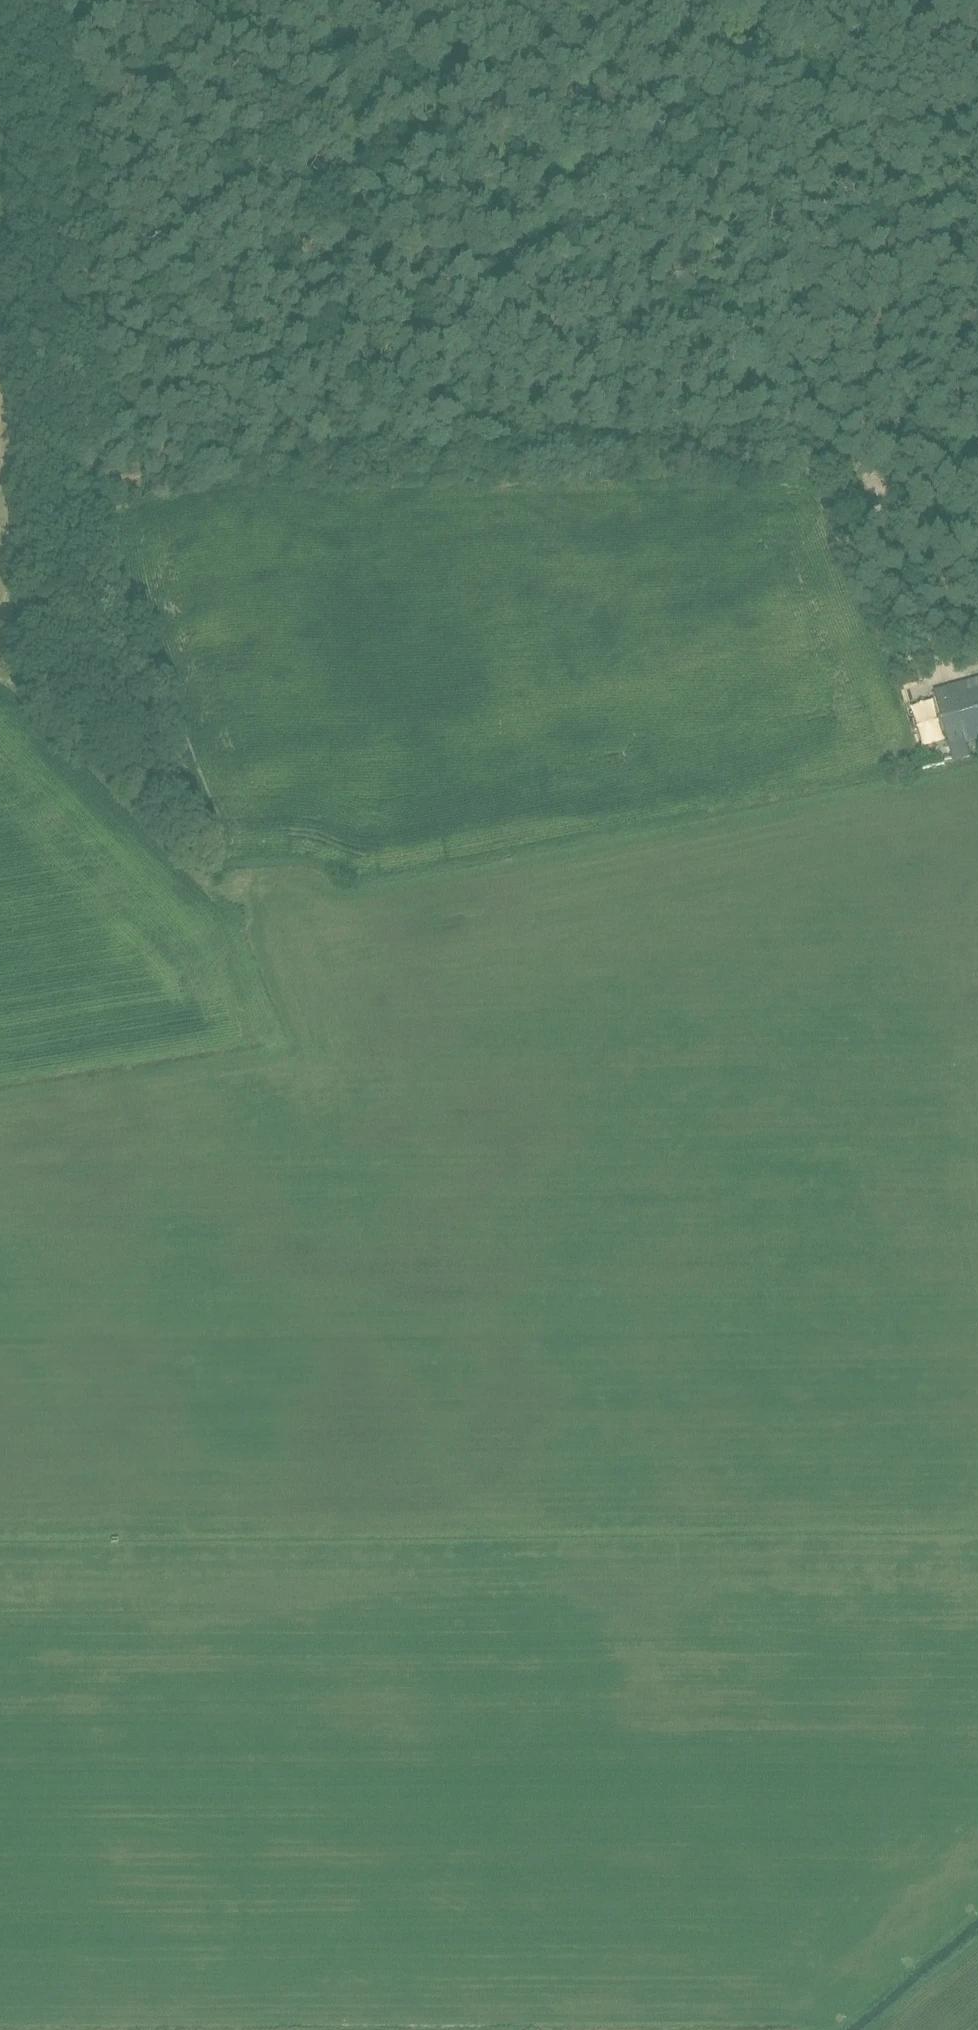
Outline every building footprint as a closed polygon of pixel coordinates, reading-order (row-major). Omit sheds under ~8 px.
[(966,741),(977,738),(977,679),(951,686),(966,741)]
